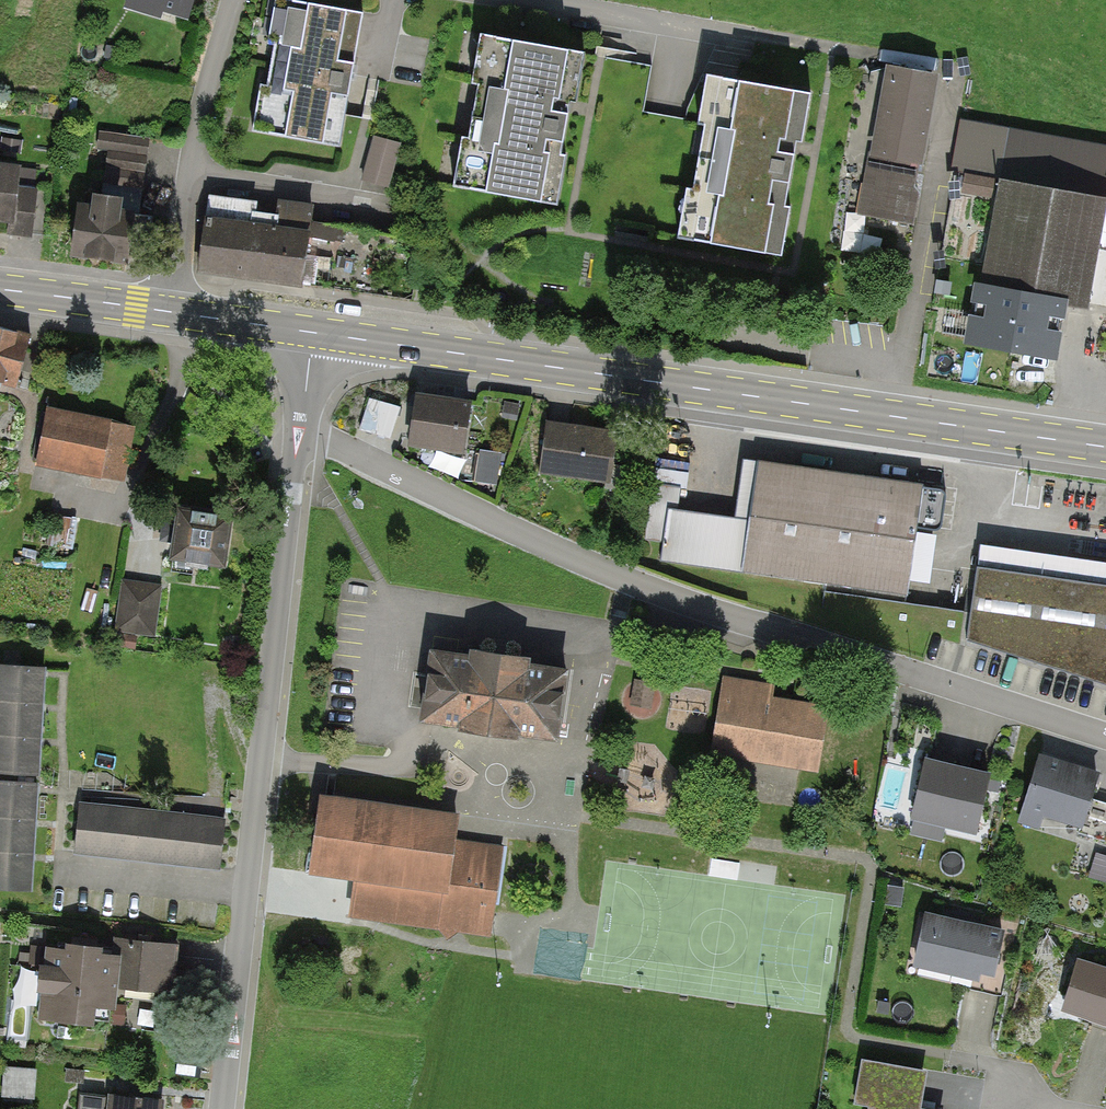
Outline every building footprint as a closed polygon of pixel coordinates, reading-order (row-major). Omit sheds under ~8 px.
[(304,0),(272,0),(250,128),(356,146),(379,13),(304,0)] [(584,52),(480,34),(472,79),(472,83),(478,85),(468,138),(462,137),(462,140),(453,187),(557,205),(566,155),(560,154),(568,106),(569,99),(576,100),(584,52)] [(941,74),(885,64),(858,213),(914,223),(941,74)] [(812,92),(706,73),(696,125),(705,127),(693,189),(688,188),(687,190),(679,236),(781,255),(789,208),(784,208),(795,148),(796,143),(802,144),(812,92)] [(409,142),(386,136),(375,177),(398,183),(409,142)] [(9,220),(8,233),(31,236),(37,189),(33,189),(35,169),(0,164),(0,219),(9,220)] [(958,169),(948,251),(968,253),(965,275),(987,278),(999,174),(958,169)] [(1013,180),(982,336),(1066,353),(1076,303),(1100,308),(1105,279),(1105,198),(1013,180)] [(87,204),(80,258),(146,266),(153,214),(141,212),(143,197),(108,193),(106,207),(87,204)] [(314,216),(208,201),(198,270),(305,284),(314,216)] [(0,325),(0,383),(28,390),(42,336),(0,325)] [(471,401),(417,394),(410,445),(464,453),(471,401)] [(399,407),(370,398),(360,428),(374,433),(389,438),(399,407)] [(519,404),(505,401),(502,416),(516,419),(519,404)] [(49,407),(37,463),(124,482),(136,426),(49,407)] [(558,423),(548,421),(541,473),(612,483),(619,431),(558,423)] [(501,453),(480,449),(475,481),(496,484),(501,453)] [(683,505),(694,461),(668,454),(657,499),(683,505)] [(748,523),(681,514),(673,564),(925,600),(942,484),(758,458),(748,523)] [(234,518),(177,509),(170,559),(227,567),(234,518)] [(979,568),(1105,586),(1105,562),(982,545),(979,568)] [(979,568),(968,640),(1105,683),(1105,586),(979,568)] [(140,582),(120,579),(113,632),(154,637),(161,585),(140,582)] [(567,670),(433,649),(427,684),(421,721),(556,742),(567,670)] [(0,666),(0,774),(39,776),(41,743),(43,708),(44,675),(45,668),(0,666)] [(774,684),(725,676),(712,755),(818,773),(829,705),(772,695),(774,684)] [(654,683),(635,680),(631,705),(650,708),(654,683)] [(1040,753),(1017,822),(1039,829),(1044,814),(1080,826),(1078,832),(1105,841),(1105,803),(1092,799),(1100,772),(1040,753)] [(956,765),(926,759),(913,820),(978,834),(991,773),(956,765)] [(0,780),(0,889),(32,891),(34,858),(36,823),(39,790),(39,783),(0,780)] [(174,792),(174,810),(229,811),(230,793),(174,792)] [(461,814),(320,794),(309,875),(356,882),(352,914),(491,934),(503,846),(457,839),(461,814)] [(225,817),(79,802),(74,854),(219,869),(225,817)] [(1096,854),(1089,878),(1105,883),(1105,857),(1096,854)] [(1004,930),(927,912),(914,967),(965,979),(963,987),(982,992),(1000,996),(1008,961),(997,958),(1004,930)] [(112,947),(65,942),(64,951),(33,948),(31,963),(44,964),(39,1018),(92,1024),(94,1006),(114,1008),(117,985),(174,991),(178,944),(113,937),(112,947)] [(1079,959),(1062,1011),(1105,1025),(1105,968),(1079,959)] [(13,1033),(30,1035),(33,1009),(15,1008),(13,1033)] [(862,1058),(855,1102),(869,1105),(869,1108),(922,1108),(925,1088),(929,1069),(862,1058)] [(33,1100),(35,1069),(3,1067),(1,1098),(33,1100)] [(85,1072),(67,1069),(65,1082),(83,1084),(85,1072)] [(79,1093),(78,1108),(162,1108),(163,1101),(79,1093)]
